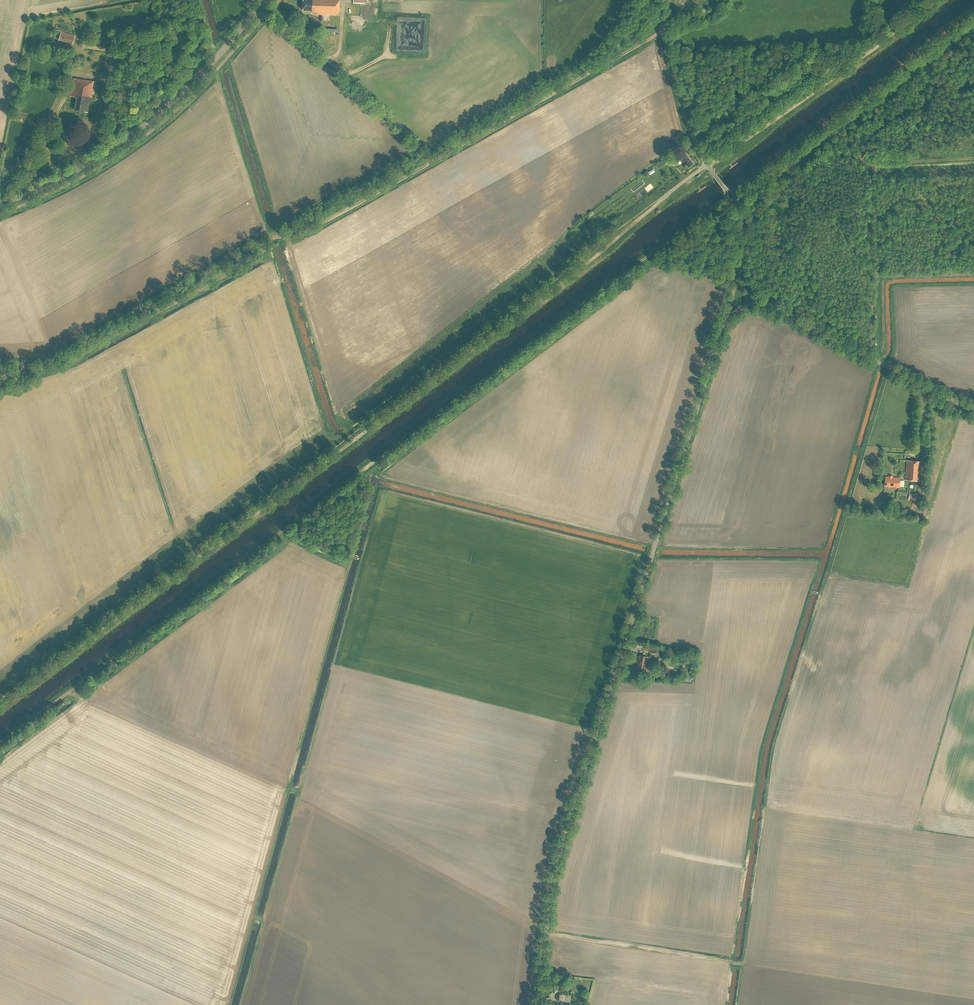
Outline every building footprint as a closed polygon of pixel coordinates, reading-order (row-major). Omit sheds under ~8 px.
[(316,12),(316,14),(339,15),(339,0),(302,0),(302,10),(311,10),(311,12),(316,12)] [(62,31),(59,40),(73,44),(75,35),(62,31)] [(77,97),(75,110),(88,112),(91,96),(92,97),(93,93),(94,93),(96,82),(74,78),(71,96),(77,97)] [(681,156),(685,162),(681,164),(684,168),(687,165),(688,167),(693,163),(685,153),(681,156)] [(659,168),(670,160),(667,157),(656,164),(659,168)] [(907,459),(906,480),(920,481),(922,461),(907,459)] [(900,477),(885,476),(885,486),(899,487),(900,477)] [(908,500),(917,500),(917,496),(919,496),(919,492),(914,491),(914,493),(909,493),(909,497),(908,496),(908,500)] [(659,647),(650,645),(648,652),(657,653),(659,647)] [(650,656),(640,655),(640,656),(637,655),(635,669),(647,672),(649,661),(650,662),(653,662),(653,660),(651,659),(650,660),(649,660),(650,656)]
